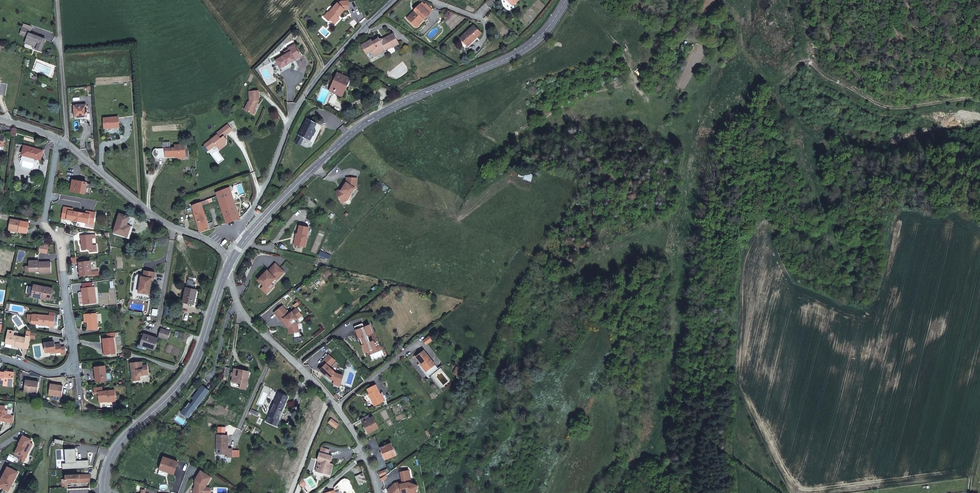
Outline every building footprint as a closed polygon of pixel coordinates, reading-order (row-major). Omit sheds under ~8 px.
[(339,16),(344,11),(348,10),(348,2),(340,2),(338,4),(337,3),(333,8),(333,10),(331,12),(333,13),(330,16),(327,13),(323,17),(328,22),(330,22),(334,25),(337,22),(339,20),(336,17),(338,15),(339,16)] [(414,14),(413,13),(407,19),(414,26),(422,18),(424,20),(430,14),(425,9),(420,5),(414,10),(415,11),(416,12),(414,14)] [(416,27),(424,20),(422,18),(414,26),(416,27)] [(25,43),(33,46),(37,47),(36,50),(40,51),(45,40),(28,34),(31,27),(24,24),(18,38),(26,41),(25,43)] [(473,39),(474,40),(481,34),(474,26),(460,38),(467,45),(473,39)] [(372,42),(371,41),(366,43),(362,46),(366,54),(372,50),(373,51),(375,56),(386,50),(384,46),(390,42),(392,47),(398,44),(393,34),(383,39),(379,39),(376,40),(372,42)] [(475,40),(474,40),(473,39),(467,45),(468,47),(475,40)] [(386,50),(392,47),(390,42),(384,46),(386,50)] [(286,55),(276,60),(280,67),(278,68),(281,73),(289,68),(297,64),(295,60),(301,57),(295,45),(288,49),(289,50),(285,52),(286,55)] [(343,86),(347,87),(351,79),(337,73),(330,90),(339,94),(343,86)] [(249,91),(249,101),(248,102),(244,110),(248,112),(252,114),(255,108),(255,106),(255,104),(257,104),(257,101),(259,101),(258,91),(249,91)] [(324,105),(317,102),(316,103),(325,107),(326,106),(327,106),(327,105),(332,95),(332,94),(329,93),(324,105)] [(86,105),(74,106),(75,118),(87,117),(86,114),(86,105)] [(89,114),(86,114),(87,117),(75,118),(75,120),(80,120),(80,124),(90,124),(89,114)] [(119,128),(118,118),(103,119),(104,129),(119,128)] [(307,119),(298,135),(309,141),(313,135),(311,134),(313,130),(316,124),(307,119)] [(232,130),(227,125),(221,129),(225,133),(221,136),(222,138),(223,137),(232,130)] [(217,136),(204,146),(208,151),(215,146),(217,148),(223,144),(225,143),(227,141),(223,137),(222,138),(221,136),(225,133),(221,129),(215,134),(217,136)] [(42,151),(24,146),(21,155),(40,160),(42,151)] [(173,156),(176,156),(184,155),(184,146),(174,146),(175,149),(165,149),(165,157),(173,156)] [(157,153),(158,156),(156,156),(156,158),(173,157),(173,156),(165,157),(165,149),(156,150),(156,153),(157,153)] [(346,183),(341,191),(337,193),(341,203),(348,200),(350,197),(349,196),(355,188),(355,189),(357,186),(357,178),(347,178),(346,183)] [(87,184),(72,181),(70,191),(85,194),(87,184)] [(345,182),(340,189),(336,191),(337,193),(341,191),(346,183),(345,182)] [(240,219),(230,191),(218,196),(227,224),(240,219)] [(200,233),(215,228),(213,222),(208,223),(202,206),(212,202),(211,199),(192,206),(200,233)] [(129,217),(120,214),(115,229),(125,232),(129,217)] [(11,220),(9,229),(19,231),(19,232),(27,233),(29,223),(11,220)] [(301,226),(296,244),(306,247),(310,228),(301,226)] [(91,234),(81,236),(82,251),(93,250),(91,234)] [(29,261),(29,266),(29,272),(39,272),(39,274),(51,273),(51,262),(39,262),(39,261),(29,261)] [(90,261),(79,262),(80,276),(92,275),(90,261)] [(272,271),(270,273),(269,271),(268,271),(259,280),(264,286),(267,288),(272,283),(276,279),(278,281),(285,273),(276,264),(270,270),(272,271)] [(155,272),(144,271),(143,277),(141,277),(138,293),(149,295),(152,279),(154,279),(155,272)] [(267,288),(264,286),(262,289),(267,294),(274,286),(272,283),(267,288)] [(53,289),(32,284),(29,297),(42,300),(42,298),(51,300),(53,289)] [(94,287),(82,289),(84,304),(96,303),(94,287)] [(197,291),(186,288),(183,303),(193,305),(197,291)] [(282,306),(273,313),(280,321),(281,321),(284,324),(286,323),(289,326),(287,327),(288,328),(288,334),(298,332),(297,324),(295,321),(293,319),(295,317),(297,319),(302,316),(296,308),(289,314),(282,306)] [(31,323),(38,324),(49,324),(49,326),(49,327),(54,327),(54,316),(32,314),(31,323)] [(96,314),(87,314),(87,322),(88,330),(98,329),(96,314)] [(361,345),(365,353),(376,349),(373,341),(370,342),(367,335),(373,333),(369,325),(364,327),(362,324),(354,327),(359,338),(360,338),(362,345),(361,345)] [(170,332),(161,329),(158,336),(168,339),(170,332)] [(24,347),(28,348),(31,336),(26,336),(26,338),(13,335),(14,331),(8,330),(5,343),(9,344),(15,345),(15,346),(15,347),(23,348),(24,347)] [(115,338),(115,333),(107,334),(107,338),(103,339),(104,355),(115,354),(114,338),(115,338)] [(153,349),(157,338),(145,334),(141,345),(153,349)] [(46,352),(51,352),(55,351),(56,353),(61,352),(60,344),(55,345),(54,342),(45,344),(46,352)] [(415,357),(420,363),(426,371),(435,365),(424,351),(415,357)] [(129,364),(131,382),(139,381),(139,377),(143,377),(143,376),(143,374),(148,374),(147,366),(142,367),(140,367),(139,363),(129,364)] [(424,373),(426,371),(420,363),(417,365),(424,373)] [(438,369),(435,365),(426,371),(425,372),(428,376),(438,369)] [(105,366),(95,367),(96,382),(107,381),(105,366)] [(459,371),(460,369),(456,367),(454,374),(457,375),(458,374),(461,375),(462,372),(459,371)] [(240,388),(246,389),(249,372),(234,369),(234,372),(233,377),(232,382),(240,384),(240,388)] [(3,384),(4,383),(13,384),(14,373),(5,372),(5,373),(0,372),(0,384),(3,384)] [(38,382),(25,380),(24,391),(37,392),(38,382)] [(63,386),(50,384),(49,395),(62,397),(63,386)] [(368,395),(371,400),(373,400),(376,405),(383,401),(375,385),(367,389),(369,394),(368,395)] [(103,392),(102,387),(94,388),(95,394),(99,394),(100,403),(116,401),(115,390),(103,392)] [(282,412),(285,403),(288,398),(279,394),(269,415),(273,417),(270,423),(277,426),(279,421),(280,420),(278,419),(281,411),(282,412)] [(14,416),(7,415),(7,411),(4,410),(5,406),(0,405),(0,421),(6,421),(6,422),(13,423),(14,416)] [(369,419),(368,416),(361,419),(365,426),(366,429),(368,433),(378,428),(373,418),(369,419)] [(338,424),(332,419),(329,422),(336,428),(338,424)] [(34,441),(23,435),(19,444),(20,445),(19,448),(18,447),(15,453),(20,456),(19,460),(24,462),(34,441)] [(228,436),(218,435),(217,449),(220,449),(220,454),(227,454),(227,457),(231,457),(232,449),(228,449),(228,436)] [(385,460),(396,455),(391,444),(380,448),(382,452),(383,456),(385,460)] [(63,463),(63,469),(89,468),(89,460),(76,461),(76,449),(66,449),(67,463),(63,463)] [(330,471),(332,464),(330,464),(332,456),(320,453),(318,461),(319,461),(321,461),(318,471),(324,473),(325,470),(330,471)] [(167,472),(174,474),(178,462),(163,456),(161,462),(162,462),(160,469),(167,472)] [(333,465),(332,464),(330,471),(325,470),(324,473),(330,475),(333,465)] [(0,485),(0,487),(8,491),(18,472),(8,467),(3,476),(4,477),(0,485)] [(205,486),(211,477),(201,470),(195,479),(196,480),(195,482),(197,483),(197,485),(195,487),(195,492),(205,492),(205,486)] [(399,472),(402,482),(408,482),(407,479),(410,479),(408,470),(399,472)] [(90,474),(66,475),(66,479),(61,479),(62,487),(66,486),(66,483),(90,482),(90,474)] [(386,490),(389,492),(406,492),(407,492),(408,492),(415,492),(418,486),(408,482),(402,482),(394,483),(386,490)]
